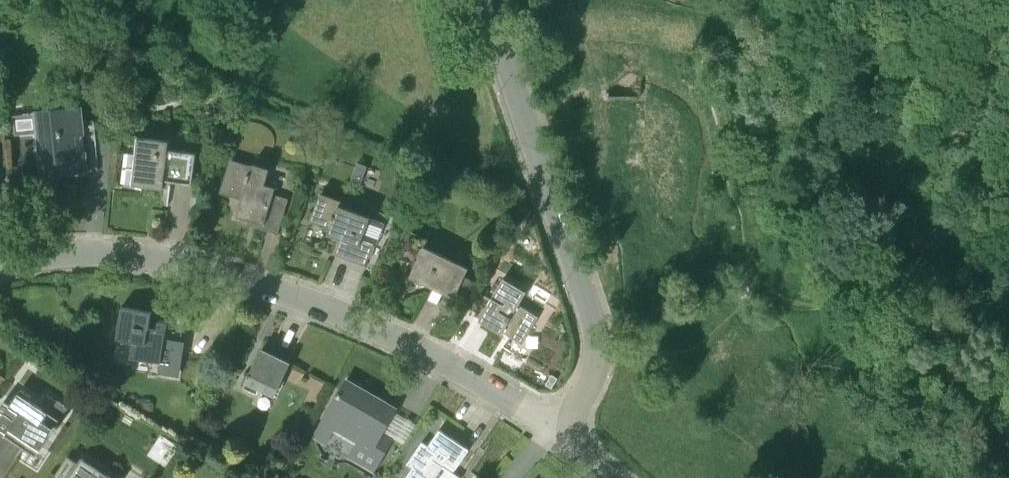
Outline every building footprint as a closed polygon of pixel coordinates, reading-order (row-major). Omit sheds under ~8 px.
[(983,95),(963,102),(966,112),(986,105),(983,95)] [(87,172),(81,107),(38,111),(43,168),(62,167),(63,174),(87,172)] [(10,165),(7,134),(0,136),(0,168),(10,165)] [(192,184),(196,154),(168,151),(169,141),(138,137),(131,186),(163,190),(164,181),(192,184)] [(252,168),(232,162),(223,193),(242,199),(236,216),(280,229),(289,199),(275,194),(277,187),(265,184),(270,169),(253,164),(252,168)] [(345,202),(321,192),(310,222),(330,229),(328,235),(349,243),(343,258),(365,267),(374,245),(363,240),(371,218),(343,207),(345,202)] [(469,268),(424,247),(410,277),(455,299),(469,268)] [(480,319),(479,320),(502,334),(503,333),(519,342),(535,315),(519,306),(524,296),(526,293),(503,279),(501,282),(494,278),(490,285),(497,289),(491,299),(480,319)] [(122,307),(116,339),(134,342),(131,358),(160,362),(158,374),(176,377),(183,333),(165,330),(167,322),(159,321),(157,329),(150,328),(152,312),(122,307)] [(290,363),(262,350),(244,389),(256,395),(260,387),(275,394),(290,363)] [(382,432),(395,410),(346,382),(322,424),(360,445),(352,458),(375,471),(393,438),(382,432)] [(29,400),(32,396),(21,389),(11,405),(5,401),(0,408),(0,410),(5,414),(1,420),(0,419),(0,428),(6,432),(4,435),(22,447),(16,457),(30,466),(36,457),(52,433),(53,434),(56,430),(55,429),(60,421),(29,400)] [(407,477),(461,477),(454,473),(470,450),(440,430),(428,447),(422,442),(409,463),(415,467),(407,477)] [(54,477),(55,477),(111,477),(82,459),(78,464),(67,457),(54,477)] [(277,462),(269,459),(263,472),(270,475),(277,462)]
